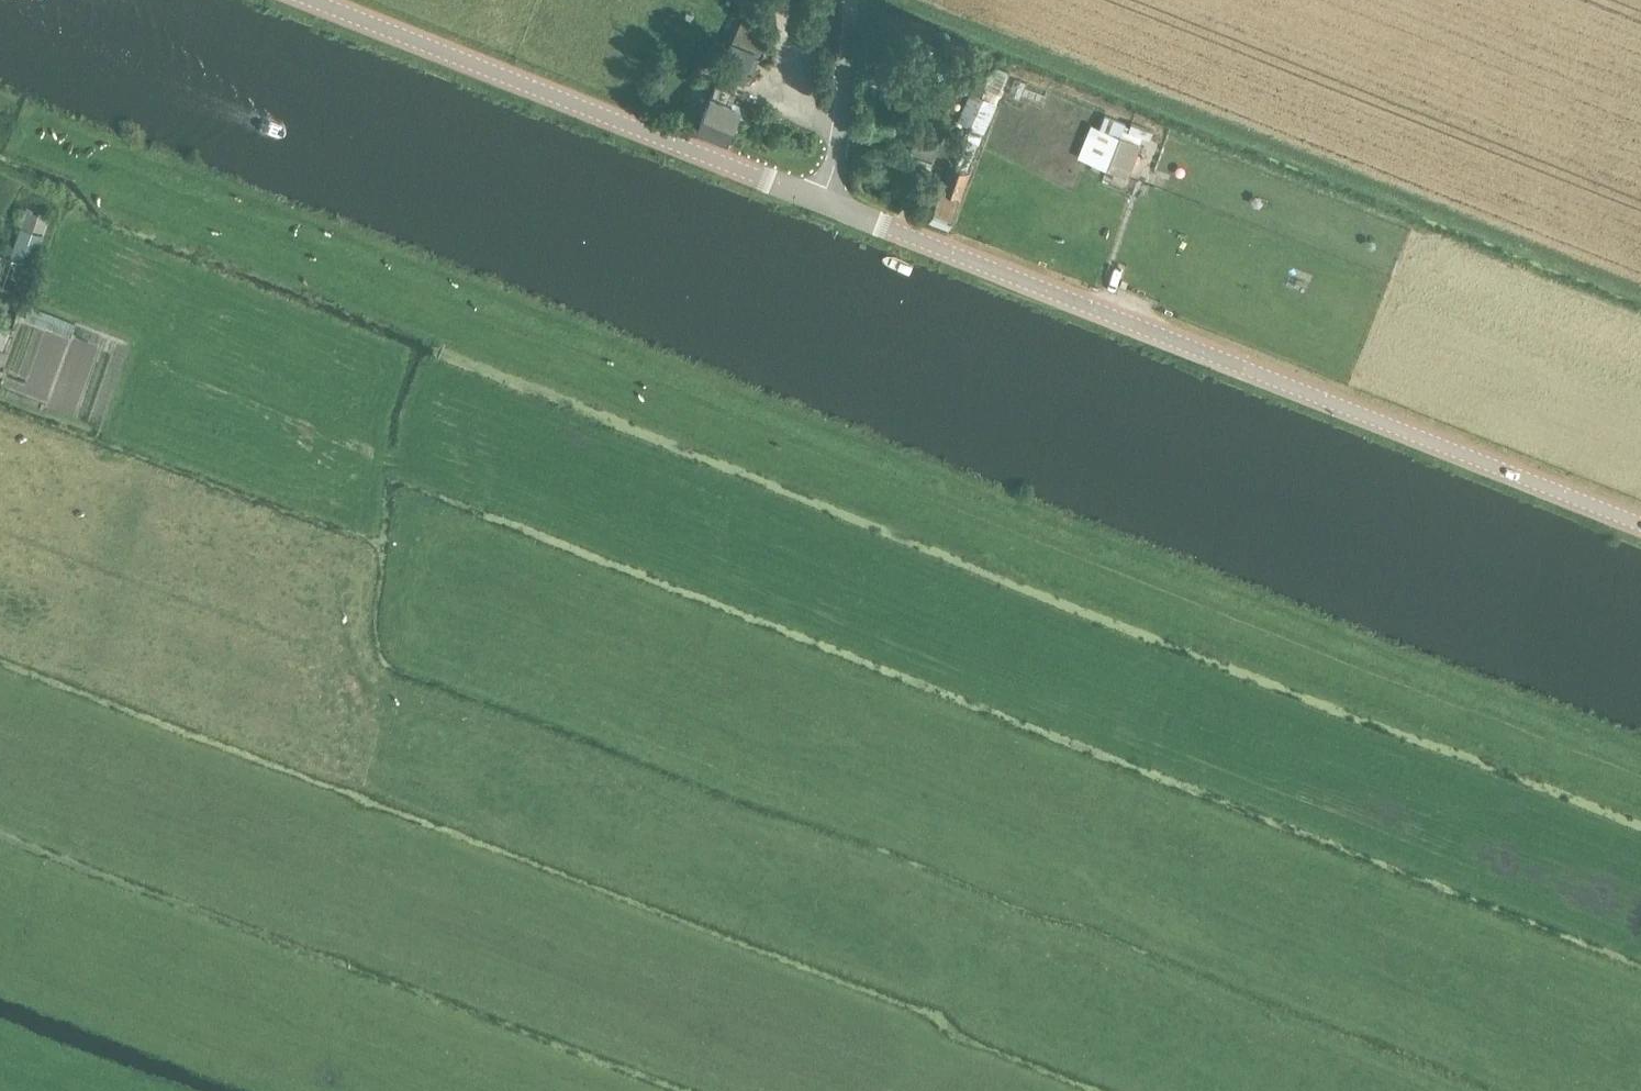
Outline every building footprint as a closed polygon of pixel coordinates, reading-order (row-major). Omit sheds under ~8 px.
[(740,20),(731,42),(718,75),(743,85),(749,70),(754,72),(760,56),(756,55),(756,52),(760,54),(769,32),(740,20)] [(717,82),(711,95),(696,129),(726,141),(740,107),(730,103),(735,89),(717,82)] [(983,131),(997,101),(970,89),(957,120),(983,131)] [(1141,143),(1120,135),(1099,127),(1086,160),(1087,160),(1107,168),(1128,176),(1141,143)] [(950,164),(929,220),(948,227),(969,171),(950,164)] [(27,205),(13,246),(36,254),(50,213),(27,205)] [(33,263),(0,251),(0,253),(0,286),(23,294),(33,263)] [(5,348),(2,348),(9,326),(0,323),(0,362),(5,348)]
